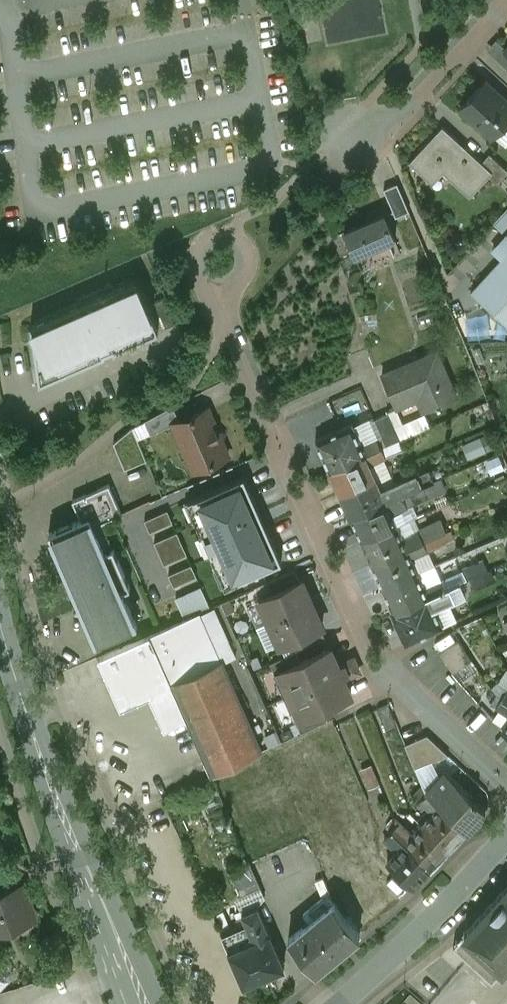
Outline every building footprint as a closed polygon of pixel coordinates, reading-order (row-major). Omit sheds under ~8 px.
[(485,80),(461,107),(493,136),(506,121),(506,101),(485,80)] [(481,162),(443,126),(410,161),(434,183),(444,172),(470,196),(489,176),(492,172),(481,162)] [(490,154),(481,162),(492,172),(489,176),(498,184),(506,174),(506,170),(490,154)] [(397,183),(383,189),(395,217),(409,211),(397,183)] [(384,214),(344,231),(356,256),(395,239),(384,214)] [(472,292),(495,314),(506,300),(506,239),(506,238),(495,250),(504,258),(472,292)] [(113,281),(78,297),(81,302),(31,324),(38,369),(53,377),(106,354),(105,353),(113,349),(114,351),(159,331),(135,278),(115,287),(113,281)] [(177,323),(166,297),(155,302),(166,328),(177,323)] [(434,353),(381,377),(396,409),(417,399),(424,413),(455,398),(434,353)] [(208,408),(192,415),(194,421),(182,426),(180,420),(173,423),(174,424),(191,466),(209,458),(212,463),(228,456),(222,442),(226,433),(217,430),(208,408)] [(167,409),(145,421),(151,434),(174,424),(173,423),(167,409)] [(401,439),(389,413),(375,420),(386,445),(397,440),(401,439)] [(352,424),(316,440),(330,470),(331,470),(366,454),(362,445),(352,424)] [(133,427),(132,427),(114,443),(125,470),(147,461),(133,427)] [(377,438),(362,445),(366,454),(381,448),(377,438)] [(381,448),(366,454),(370,463),(401,449),(397,440),(381,448)] [(366,454),(331,470),(341,493),(377,478),(370,463),(366,454)] [(417,474),(381,489),(387,502),(413,491),(423,487),(417,474)] [(189,501),(189,503),(195,500),(202,517),(197,520),(204,535),(209,533),(217,550),(211,552),(218,568),(224,566),(231,582),(226,585),(226,586),(282,562),(244,476),(189,501)] [(377,478),(341,493),(352,517),(387,502),(381,489),(377,478)] [(109,485),(73,501),(81,520),(89,516),(94,526),(122,514),(109,485)] [(423,487),(413,491),(419,503),(430,498),(425,486),(423,487)] [(413,491),(387,502),(392,514),(419,503),(413,491)] [(152,501),(138,506),(143,520),(157,514),(152,501)] [(387,502),(352,517),(362,540),(397,525),(392,514),(387,502)] [(150,532),(173,522),(168,510),(145,520),(150,532)] [(81,520),(49,534),(65,571),(73,567),(89,604),(81,607),(97,644),(137,626),(122,591),(130,587),(113,548),(105,552),(94,526),(89,516),(81,520)] [(397,525),(362,540),(373,565),(408,550),(404,540),(397,525)] [(432,528),(404,540),(408,550),(429,541),(436,538),(432,528)] [(165,565),(187,554),(178,532),(155,542),(165,565)] [(429,541),(408,550),(413,560),(433,552),(429,541)] [(408,550),(373,565),(383,589),(419,574),(413,560),(408,550)] [(174,587),(197,576),(192,564),(169,575),(174,587)] [(470,568),(425,587),(429,598),(459,585),(474,578),(470,568)] [(295,570),(267,582),(272,593),(300,581),(295,570)] [(419,574),(383,589),(394,613),(429,598),(425,587),(419,574)] [(272,593),(260,599),(270,622),(311,604),(307,594),(308,594),(302,580),(300,581),(272,593)] [(204,585),(177,597),(185,616),(212,604),(204,585)] [(459,585),(429,598),(434,607),(464,595),(459,585)] [(394,613),(393,613),(406,643),(442,627),(434,607),(429,598),(394,613)] [(311,604),(270,622),(281,646),(299,638),(321,628),(323,627),(317,614),(316,614),(311,604)] [(193,616),(150,635),(171,682),(214,663),(193,616)] [(321,628),(299,638),(304,648),(326,639),(321,628)] [(150,635),(102,656),(123,703),(171,682),(150,635)] [(459,640),(440,653),(453,673),(472,660),(459,640)] [(301,661),(280,671),(280,672),(300,717),(301,718),(322,709),(351,696),(343,677),(348,675),(343,665),(339,667),(330,648),(301,661)] [(297,651),(270,663),(275,674),(280,672),(280,671),(301,661),(297,651)] [(360,672),(354,658),(342,663),(348,675),(348,677),(360,672)] [(214,663),(171,682),(212,775),(261,752),(221,660),(214,663)] [(497,683),(493,689),(497,695),(502,698),(506,690),(506,689),(497,683)] [(497,695),(491,705),(506,714),(506,701),(502,698),(497,695)] [(389,703),(379,707),(387,729),(397,725),(389,703)] [(322,709),(301,718),(300,717),(295,719),(301,733),(328,720),(322,709)] [(428,735),(405,745),(415,769),(449,755),(428,735)] [(369,787),(380,784),(373,763),(363,767),(369,787)] [(212,777),(195,785),(200,796),(217,788),(212,777)] [(448,797),(436,786),(428,794),(440,806),(448,797)] [(485,811),(459,786),(448,797),(440,806),(467,830),(485,811)] [(440,806),(428,794),(421,802),(433,814),(440,806)] [(467,830),(440,806),(433,814),(423,824),(449,849),(467,830)] [(412,836),(399,824),(392,831),(405,843),(412,836)] [(449,849),(423,824),(412,836),(405,843),(432,868),(449,849)] [(405,843),(392,831),(385,838),(398,851),(405,843)] [(398,851),(388,862),(414,887),(432,868),(405,843),(398,851)] [(250,861),(230,870),(241,895),(261,886),(250,861)] [(35,919),(24,885),(0,892),(0,930),(35,919)] [(454,946),(493,981),(506,965),(506,887),(454,946)] [(360,933),(328,895),(306,913),(312,920),(338,951),(360,933)] [(258,907),(243,913),(247,922),(255,941),(269,934),(258,907)] [(312,920),(290,938),(316,969),(338,951),(312,920)] [(247,922),(222,933),(230,951),(255,941),(247,922)] [(255,941),(230,951),(244,984),(283,967),(269,934),(255,941)]
